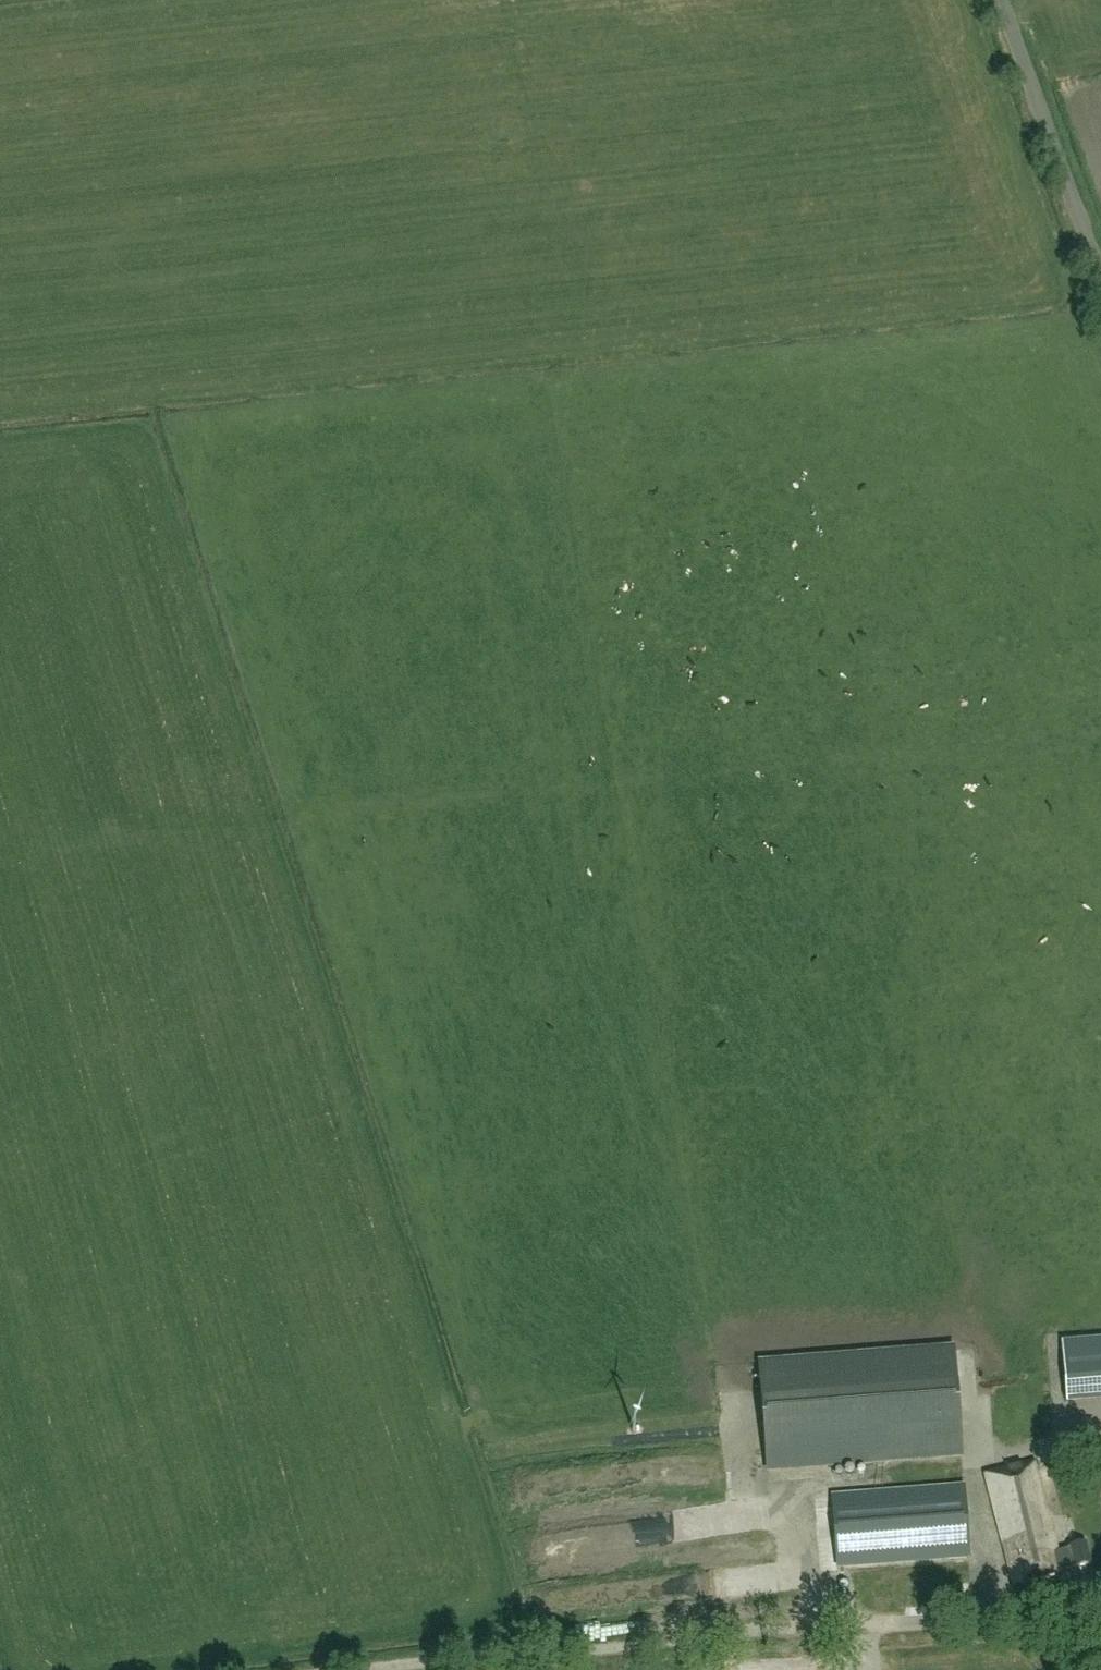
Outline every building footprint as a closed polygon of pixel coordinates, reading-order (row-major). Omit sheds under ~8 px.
[(1062,1342),(1067,1402),(1100,1399),(1100,1339),(1062,1342)] [(952,1351),(759,1367),(767,1470),(961,1455),(952,1351)] [(1069,1551),(1057,1554),(1035,1463),(987,1475),(1014,1586),(1062,1574),(1061,1571),(1073,1568),(1074,1569),(1090,1565),(1085,1544),(1068,1548),(1069,1551)] [(968,1555),(963,1498),(834,1509),(839,1566),(968,1555)]
